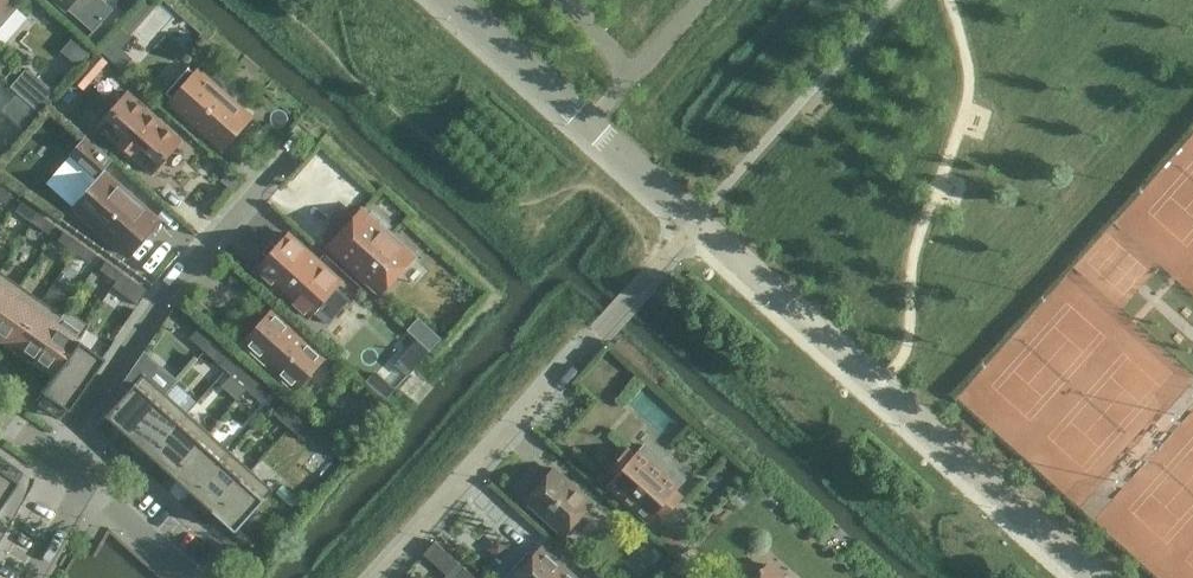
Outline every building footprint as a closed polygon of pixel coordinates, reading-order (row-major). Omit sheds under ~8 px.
[(20,4),(15,0),(0,0),(0,26),(20,4)] [(66,8),(68,7),(94,29),(113,8),(104,0),(57,0),(66,8)] [(133,38),(122,28),(101,50),(123,69),(133,58),(123,48),(133,38)] [(77,33),(62,50),(78,65),(94,49),(77,33)] [(108,61),(98,53),(90,62),(99,71),(108,61)] [(56,93),(28,68),(12,85),(41,111),(56,93)] [(189,69),(168,92),(174,97),(170,102),(223,148),(252,115),(199,69),(195,74),(189,69)] [(182,139),(128,92),(99,125),(152,172),(182,139)] [(39,113),(18,94),(5,108),(26,127),(39,113)] [(111,159),(100,150),(86,137),(73,152),(100,176),(74,206),(128,254),(159,220),(102,170),(111,159)] [(229,171),(222,180),(234,191),(242,182),(229,171)] [(14,194),(0,185),(0,198),(7,203),(14,194)] [(39,213),(23,201),(17,210),(33,222),(39,213)] [(370,217),(361,209),(329,244),(382,292),(414,257),(410,254),(407,249),(404,246),(400,244),(384,230),(389,224),(375,212),(370,217)] [(49,233),(55,224),(39,213),(33,222),(49,233)] [(81,242),(65,230),(59,239),(75,251),(81,242)] [(341,281),(289,233),(277,245),(272,241),(263,251),(269,256),(258,269),(309,316),(314,311),(328,323),(351,298),(337,286),(341,281)] [(97,253),(81,242),(75,251),(91,262),(97,253)] [(123,272),(107,260),(100,269),(117,281),(123,272)] [(20,285),(0,271),(0,313),(20,285)] [(149,290),(123,272),(117,281),(114,286),(139,304),(149,290)] [(41,300),(20,285),(0,313),(0,339),(9,345),(41,300)] [(30,360),(62,314),(41,300),(9,345),(30,360)] [(244,341),(296,389),(325,356),(273,309),(244,341)] [(51,375),(76,339),(55,325),(62,315),(62,314),(30,360),(51,374),(51,375)] [(441,337),(419,317),(408,329),(430,349),(441,337)] [(190,336),(205,350),(214,340),(199,326),(190,336)] [(58,419),(101,357),(76,339),(51,375),(51,374),(32,401),(58,419)] [(229,353),(214,340),(205,350),(220,363),(229,353)] [(232,374),(247,388),(256,378),(241,365),(232,374)] [(398,388),(377,370),(367,381),(388,399),(398,388)] [(130,434),(167,393),(144,373),(108,414),(130,434)] [(271,392),(256,378),(247,388),(262,402),(271,392)] [(151,453),(188,412),(167,393),(130,434),(151,453)] [(274,412),(290,426),(299,416),(283,402),(274,412)] [(172,472),(209,431),(188,412),(151,453),(172,472)] [(314,429),(299,416),(290,426),(305,439),(314,429)] [(193,491),(230,450),(209,431),(172,472),(193,491)] [(619,475),(610,485),(647,519),(657,509),(664,515),(681,495),(674,489),(684,479),(646,445),(636,455),(629,449),(612,468),(619,475)] [(215,510),(251,469),(230,450),(193,491),(215,510)] [(22,471),(0,456),(0,502),(22,471)] [(237,530),(274,489),(251,469),(215,510),(237,530)] [(545,478),(526,499),(565,534),(593,502),(557,470),(548,480),(545,478)] [(671,526),(660,537),(676,552),(686,541),(671,526)] [(499,537),(488,548),(500,559),(511,548),(499,537)] [(459,561),(435,540),(424,553),(447,574),(459,561)] [(542,546),(535,554),(531,550),(528,551),(514,566),(514,569),(518,573),(513,577),(578,577),(542,546)] [(677,559),(666,571),(674,577),(685,577),(691,572),(677,559)] [(768,564),(755,577),(784,577),(768,564)] [(465,567),(458,575),(462,577),(477,577),(465,567)]
